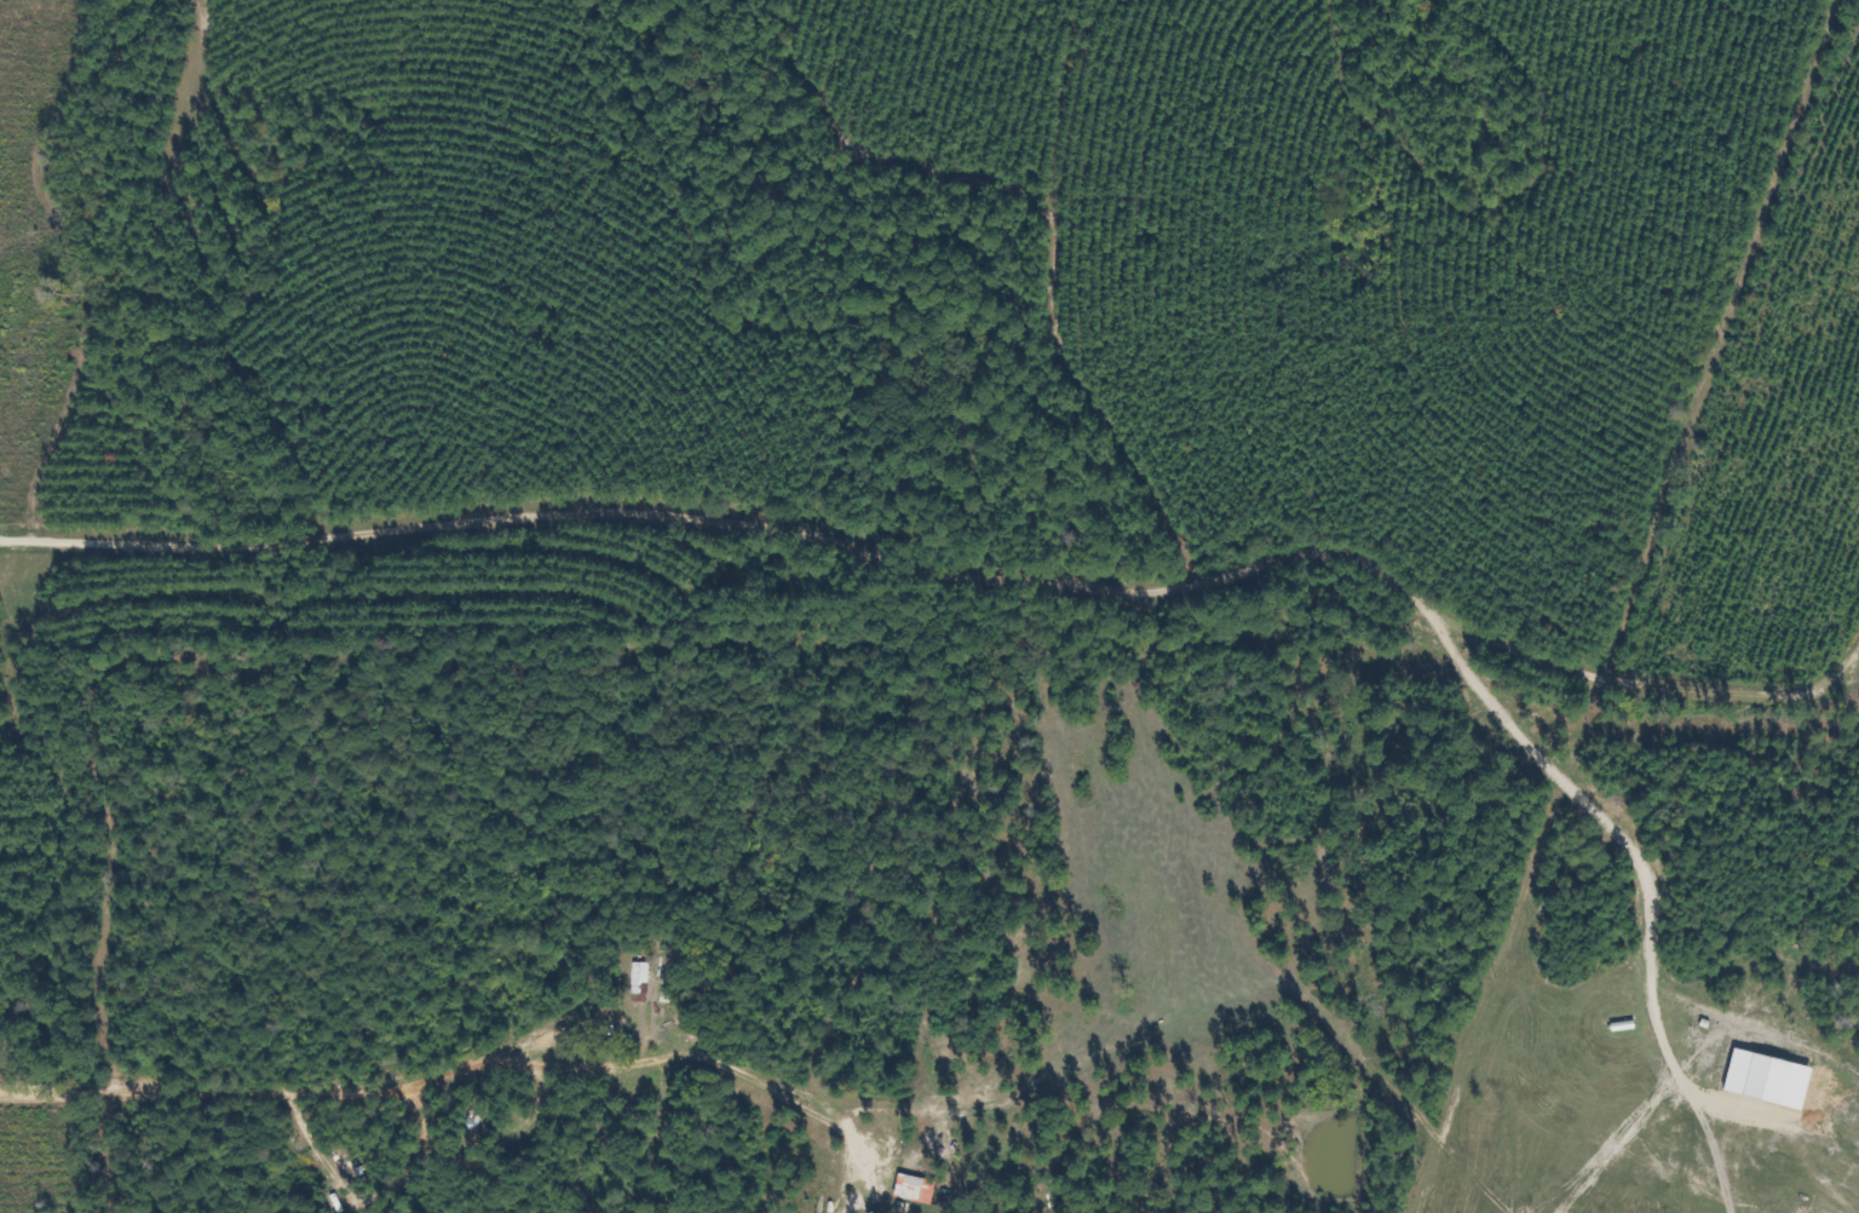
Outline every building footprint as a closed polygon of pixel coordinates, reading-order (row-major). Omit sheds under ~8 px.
[(646,961),(628,961),(628,1001),(646,1001),(646,961)]
